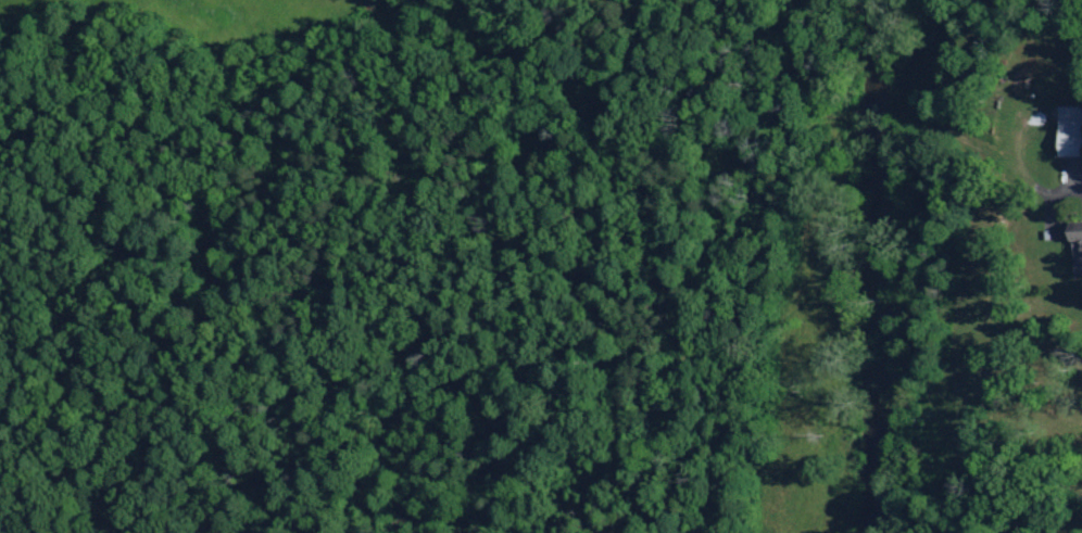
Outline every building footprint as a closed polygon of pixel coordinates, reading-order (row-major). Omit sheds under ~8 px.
[(1057,108),(1058,156),(1081,156),(1081,107),(1057,108)] [(1065,242),(1077,241),(1078,261),(1081,261),(1081,222),(1065,223),(1065,242)]
